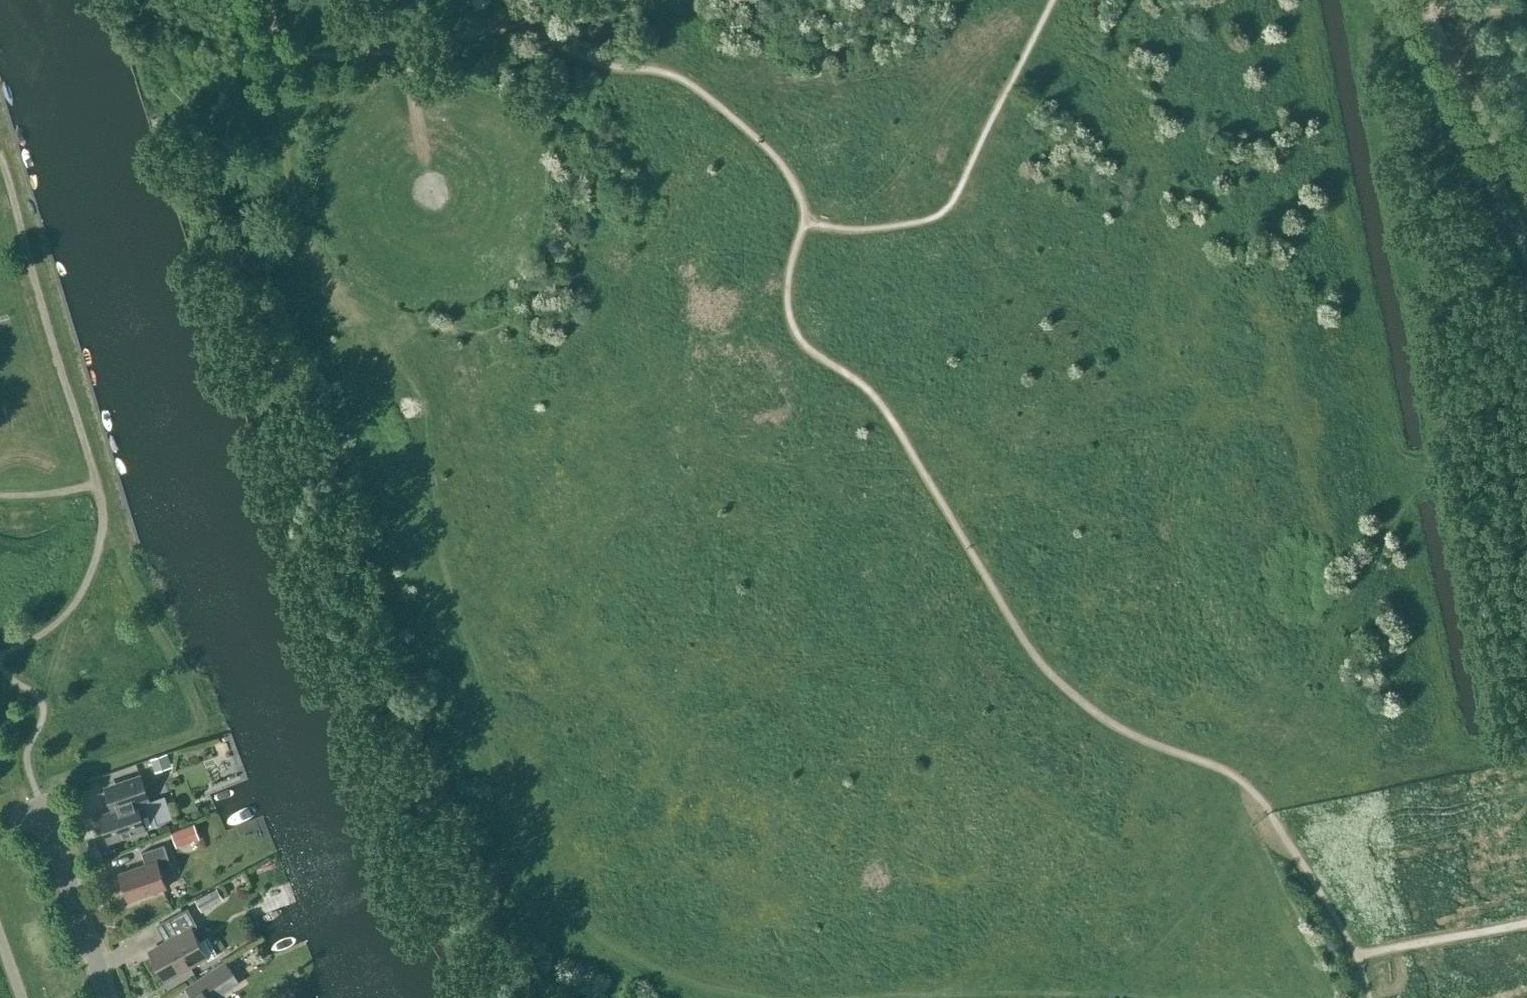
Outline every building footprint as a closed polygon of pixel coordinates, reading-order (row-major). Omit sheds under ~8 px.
[(155,772),(171,767),(166,752),(150,757),(155,772)] [(113,810),(99,815),(109,842),(157,825),(140,775),(117,783),(105,787),(113,810)] [(176,848),(200,839),(194,824),(170,833),(176,848)] [(129,900),(166,888),(160,870),(171,867),(164,845),(141,852),(145,864),(119,873),(129,900)] [(201,912),(223,900),(217,888),(194,900),(201,912)] [(166,943),(149,952),(165,979),(207,956),(209,960),(217,955),(208,938),(199,943),(192,930),(198,927),(187,908),(163,922),(156,925),(166,943)] [(239,982),(225,961),(185,987),(191,997),(216,997),(239,982)]
